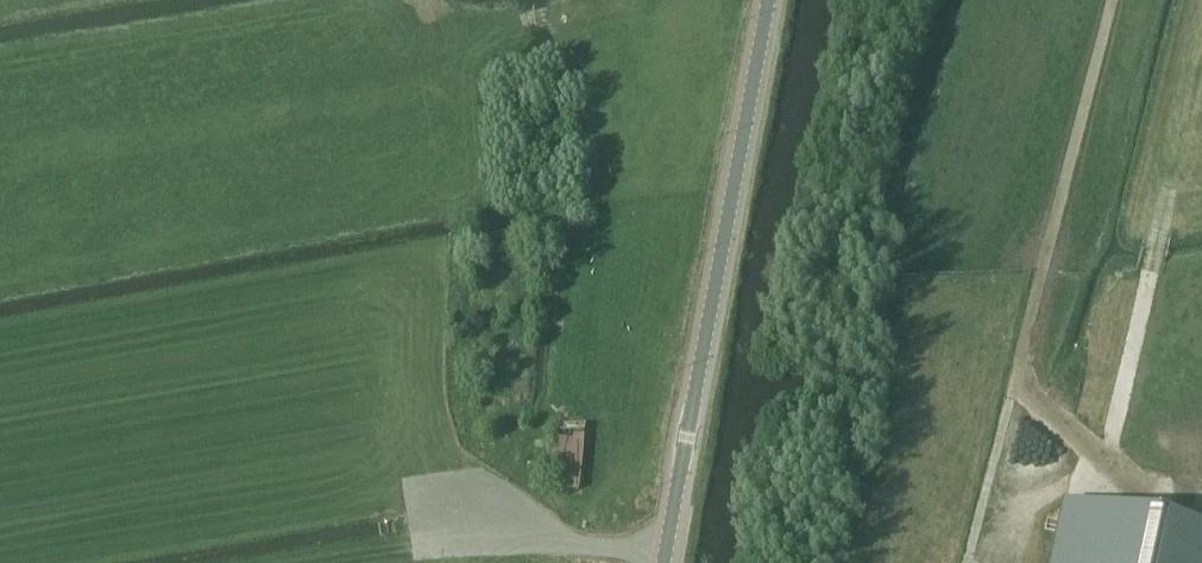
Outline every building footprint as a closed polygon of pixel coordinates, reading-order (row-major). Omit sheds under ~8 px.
[(547,485),(579,489),(586,424),(554,421),(547,485)] [(1082,506),(1063,502),(1063,506),(1051,562),(1201,562),(1201,531),(1082,506)]
